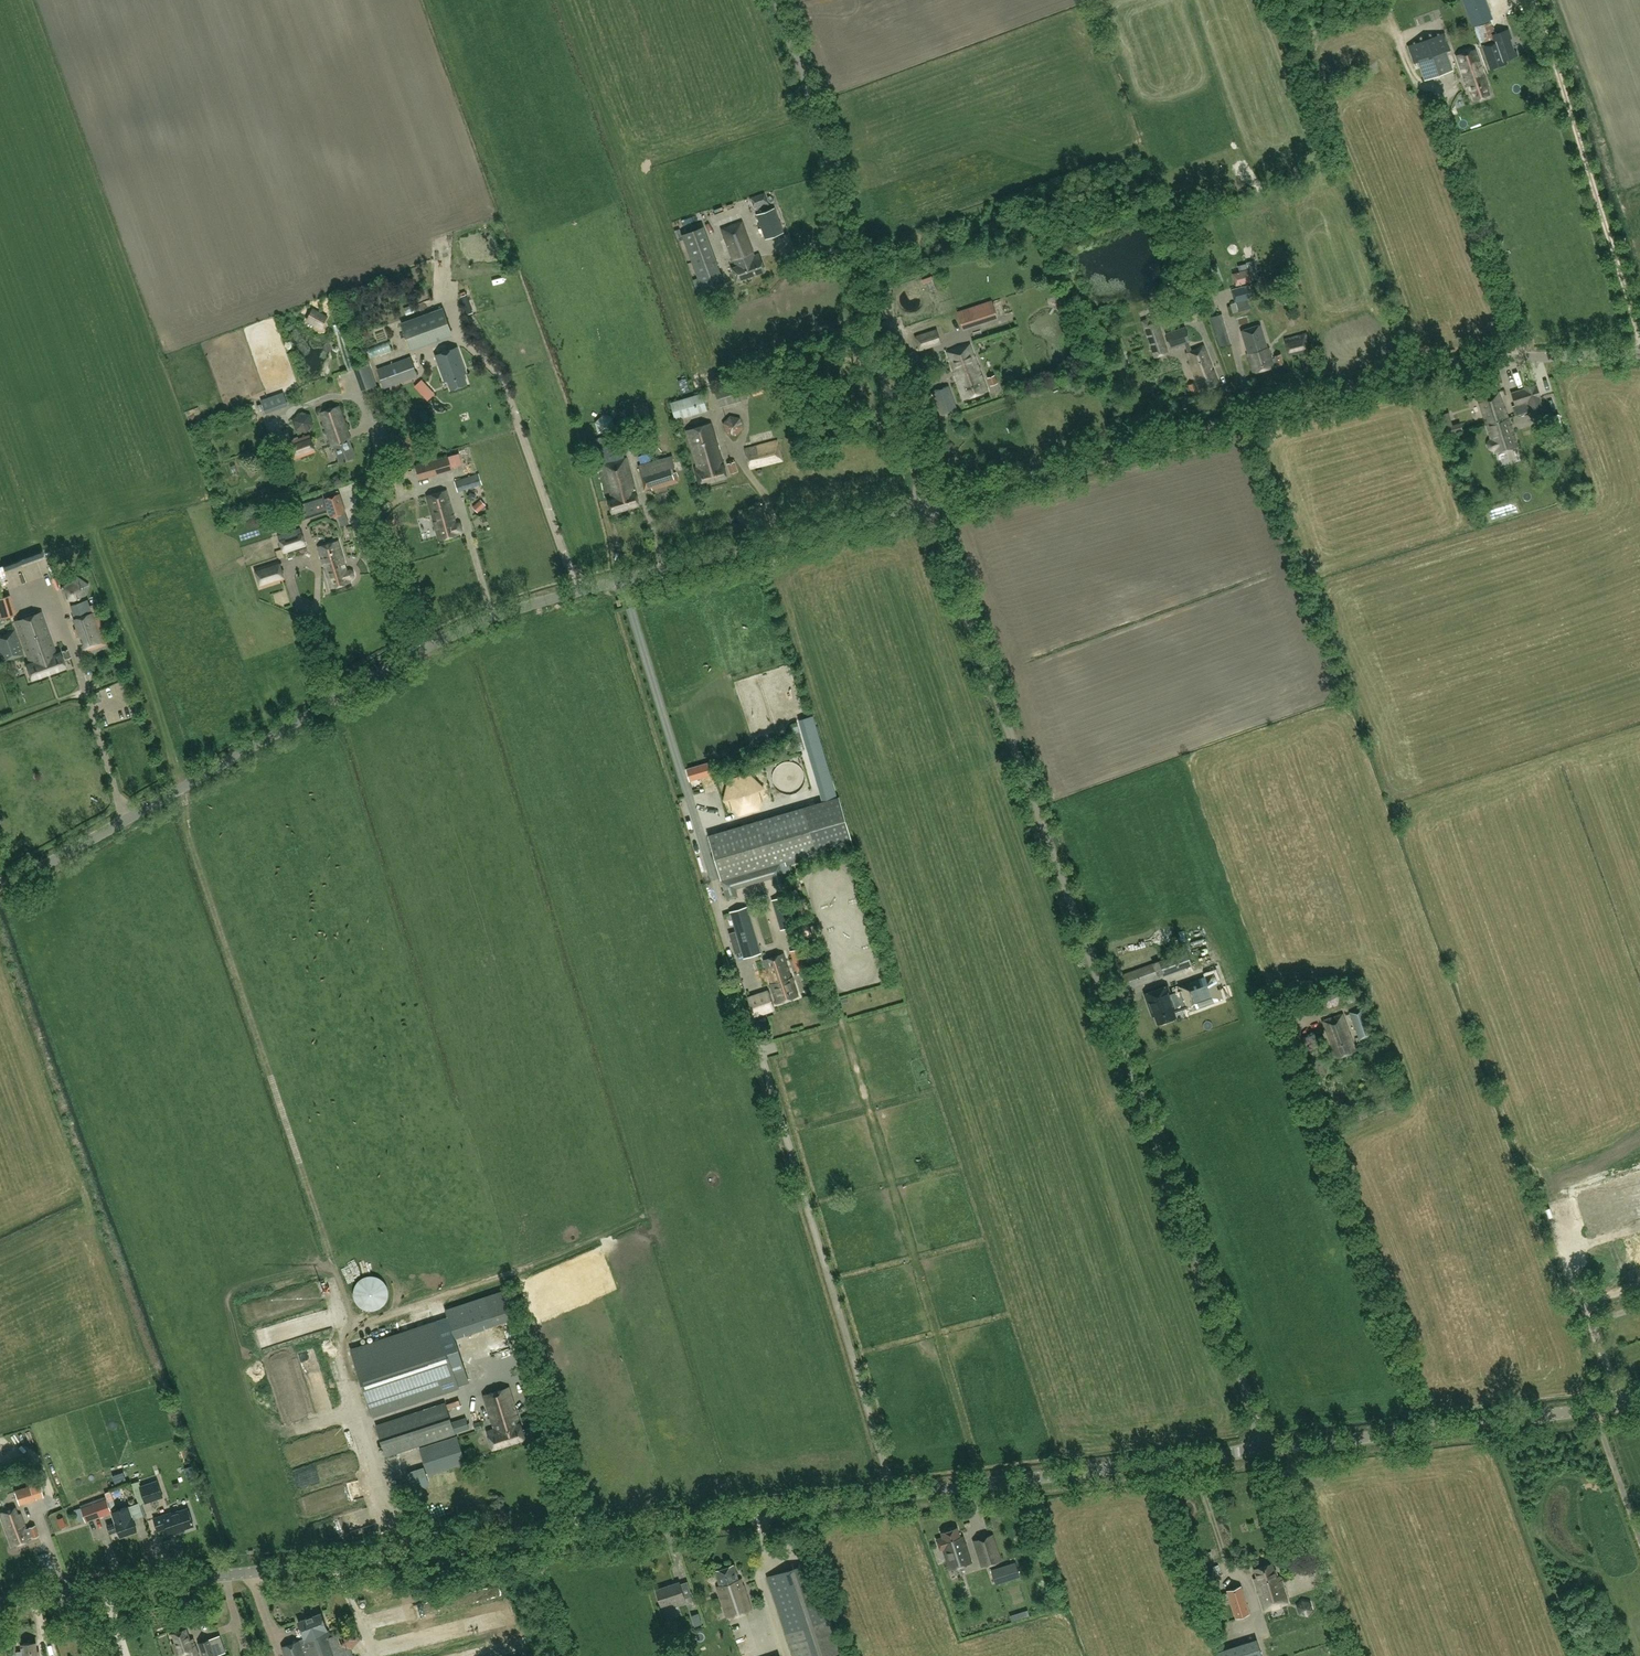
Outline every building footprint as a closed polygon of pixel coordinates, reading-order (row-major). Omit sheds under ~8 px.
[(1486,0),(1463,0),(1469,20),(1490,13),(1486,0)] [(1446,51),(1450,50),(1435,7),(1398,20),(1413,63),(1418,62),(1424,77),(1452,68),(1446,51)] [(1386,39),(1393,59),(1401,56),(1394,36),(1386,39)] [(1482,47),(1490,70),(1507,64),(1499,41),(1482,47)] [(1475,49),(1456,55),(1468,90),(1470,89),(1473,100),(1488,95),(1486,88),(1488,87),(1475,49)] [(754,209),(768,203),(765,192),(749,198),(754,209)] [(757,214),(766,239),(784,232),(774,207),(757,214)] [(741,221),(721,228),(735,266),(731,268),(736,280),(765,270),(758,253),(754,255),(741,221)] [(703,226),(682,234),(702,290),(723,282),(703,226)] [(1210,269),(1215,283),(1221,281),(1220,276),(1221,275),(1217,266),(1210,269)] [(1235,285),(1251,282),(1248,270),(1232,274),(1235,285)] [(927,286),(929,293),(939,291),(937,284),(927,286)] [(1231,290),(1234,303),(1229,304),(1232,314),(1238,312),(1238,313),(1249,309),(1247,300),(1251,299),(1248,285),(1231,290)] [(1291,304),(1296,294),(1287,287),(1277,293),(1280,301),(1291,304)] [(1262,295),(1263,303),(1273,301),(1271,293),(1262,295)] [(467,295),(462,296),(468,313),(473,312),(467,295)] [(1001,319),(996,300),(960,310),(966,329),(1001,319)] [(443,308),(401,322),(409,345),(451,331),(443,308)] [(328,317),(313,309),(307,319),(322,328),(328,317)] [(1225,323),(1221,324),(1218,315),(1211,317),(1220,348),(1231,344),(1225,323)] [(896,323),(900,335),(909,332),(906,320),(896,323)] [(1157,321),(1144,326),(1154,357),(1167,353),(1157,321)] [(1262,326),(1243,331),(1245,340),(1244,341),(1252,372),(1272,367),(1272,364),(1275,363),(1276,366),(1282,365),(1280,354),(1274,356),(1274,358),(1271,359),(1262,326)] [(1184,327),(1165,334),(1170,349),(1185,344),(1187,351),(1186,351),(1195,376),(1201,392),(1219,385),(1213,369),(1213,370),(1203,345),(1190,350),(1188,342),(1189,342),(1184,327)] [(936,330),(916,337),(920,350),(940,343),(936,330)] [(1285,339),(1289,356),(1310,351),(1305,334),(1285,339)] [(379,355),(392,350),(389,344),(376,350),(379,355)] [(969,345),(947,353),(963,399),(987,390),(969,345)] [(457,347),(435,355),(444,382),(447,381),(450,390),(467,384),(462,370),(464,369),(457,347)] [(1130,351),(1121,354),(1126,369),(1135,366),(1130,351)] [(411,357),(377,369),(384,388),(417,376),(411,357)] [(362,390),(376,385),(369,364),(354,369),(362,390)] [(987,378),(990,386),(997,383),(994,375),(987,378)] [(425,378),(417,384),(430,400),(437,394),(425,378)] [(743,382),(715,390),(719,406),(747,398),(743,382)] [(763,382),(750,386),(753,396),(766,391),(763,382)] [(1197,393),(1193,383),(1188,385),(1191,395),(1197,393)] [(1546,419),(1540,398),(1536,385),(1523,389),(1527,402),(1533,423),(1546,419)] [(948,386),(932,392),(940,415),(957,409),(948,386)] [(1527,402),(1523,389),(1512,393),(1516,405),(1527,402)] [(1486,424),(1507,418),(1498,392),(1477,397),(1486,424)] [(283,393),(261,400),(265,413),(287,405),(283,393)] [(702,393),(669,403),(674,419),(707,410),(702,393)] [(339,406),(319,413),(331,446),(334,446),(339,462),(355,457),(349,440),(351,440),(339,406)] [(312,415),(299,413),(292,420),(295,430),(306,432),(314,424),(312,415)] [(1449,413),(1439,415),(1444,434),(1461,430),(1460,426),(1453,428),(1449,413)] [(736,435),(743,428),(740,417),(729,414),(722,423),(725,432),(736,435)] [(1520,432),(1534,428),(1530,414),(1516,418),(1520,432)] [(1563,432),(1558,414),(1551,416),(1556,434),(1563,432)] [(606,435),(609,434),(615,428),(613,418),(602,415),(595,422),(597,432),(606,435)] [(1507,418),(1486,424),(1491,438),(1488,440),(1487,443),(1487,446),(1489,449),(1492,451),(1495,451),(1495,452),(1517,446),(1507,418)] [(711,423),(686,430),(697,466),(694,467),(699,484),(727,478),(723,464),(711,423)] [(613,433),(609,434),(606,435),(593,439),(597,448),(601,462),(624,456),(620,442),(619,441),(616,442),(613,433)] [(310,434),(287,442),(293,459),(316,451),(310,434)] [(745,448),(750,469),(782,461),(777,440),(745,448)] [(815,450),(823,448),(821,442),(813,444),(815,450)] [(638,456),(641,465),(638,466),(645,490),(651,488),(652,490),(679,482),(676,472),(673,473),(672,468),(675,467),(671,456),(651,462),(648,453),(638,456)] [(447,457),(416,466),(420,479),(451,470),(447,457)] [(612,499),(608,500),(612,513),(639,505),(626,458),(603,465),(612,499)] [(734,461),(727,463),(730,474),(737,472),(734,461)] [(455,482),(457,491),(482,483),(479,474),(455,482)] [(459,523),(455,524),(446,491),(427,496),(439,540),(458,535),(458,533),(461,532),(462,531),(460,523),(459,523)] [(339,495),(325,499),(331,518),(345,513),(339,495)] [(479,510),(489,504),(485,499),(476,505),(479,510)] [(305,546),(300,529),(278,536),(283,553),(305,546)] [(332,560),(342,556),(337,541),(317,546),(324,568),(334,565),(332,560)] [(334,565),(324,568),(330,588),(349,582),(348,579),(352,578),(353,575),(352,571),(349,569),(346,570),(344,564),(342,556),(332,560),(334,565)] [(283,579),(278,561),(254,568),(259,585),(283,579)] [(68,598),(78,598),(82,588),(73,581),(64,587),(68,598)] [(15,614),(9,595),(0,598),(0,619),(15,614)] [(92,612),(87,599),(71,605),(76,618),(75,618),(78,627),(74,629),(77,636),(81,635),(83,636),(85,643),(84,646),(86,651),(89,650),(90,653),(107,647),(106,644),(109,643),(97,610),(92,612)] [(14,622),(28,663),(25,664),(31,680),(66,668),(60,652),(57,653),(42,612),(14,622)] [(0,636),(0,654),(3,662),(23,655),(14,631),(0,636)] [(65,659),(71,657),(68,649),(62,651),(65,659)] [(805,741),(818,737),(815,726),(801,730),(805,741)] [(713,773),(710,762),(693,768),(696,778),(713,773)] [(851,841),(838,796),(708,835),(721,880),(787,860),(817,851),(851,841)] [(792,877),(787,860),(721,880),(727,899),(735,896),(733,889),(735,885),(771,874),(775,876),(777,884),(785,882),(784,879),(792,877)] [(747,908),(731,913),(743,952),(759,947),(747,908)] [(798,947),(790,952),(802,972),(810,968),(798,947)] [(1186,951),(1122,973),(1127,988),(1191,965),(1186,951)] [(772,983),(771,984),(777,1003),(798,996),(792,977),(791,977),(783,953),(764,960),(772,983)] [(1167,986),(1145,993),(1151,1010),(1153,1009),(1158,1023),(1175,1017),(1171,1003),(1184,998),(1188,1010),(1222,998),(1219,989),(1218,989),(1215,983),(1217,982),(1213,973),(1195,980),(1180,985),(1181,988),(1169,992),(1167,986)] [(1338,1004),(1340,994),(1331,988),(1322,991),(1321,1001),(1327,1007),(1338,1004)] [(1354,990),(1343,993),(1346,1004),(1357,1001),(1354,990)] [(773,1008),(772,1005),(774,1004),(773,1001),(771,1002),(767,991),(749,997),(755,1015),(774,1009),(774,1008),(773,1008)] [(1315,1013),(1323,1010),(1321,1005),(1313,1008),(1315,1013)] [(1362,1008),(1350,1013),(1359,1039),(1372,1035),(1362,1008)] [(1342,1014),(1322,1022),(1336,1057),(1355,1050),(1342,1014)] [(1608,1198),(1614,1215),(1639,1206),(1639,1188),(1608,1198)] [(507,1290),(485,1297),(436,1313),(445,1341),(516,1318),(507,1290)] [(450,1363),(443,1341),(437,1323),(352,1350),(372,1413),(468,1382),(461,1359),(450,1363)] [(508,1387),(496,1391),(483,1395),(494,1429),(486,1432),(492,1449),(525,1438),(508,1387)] [(445,1403),(375,1424),(385,1455),(469,1429),(466,1418),(451,1422),(445,1403)] [(470,1427),(486,1424),(484,1419),(469,1422),(470,1427)] [(457,1437),(420,1448),(428,1474),(465,1463),(457,1437)] [(162,1497),(157,1481),(140,1486),(145,1502),(162,1497)] [(19,1505),(36,1499),(31,1485),(14,1491),(19,1505)] [(108,1498),(81,1507),(84,1519),(112,1510),(108,1498)] [(116,1522),(107,1525),(110,1533),(118,1531),(120,1536),(137,1531),(132,1517),(129,1507),(112,1512),(116,1522)] [(171,1511),(152,1518),(157,1532),(167,1528),(169,1535),(180,1531),(180,1529),(193,1525),(187,1508),(171,1513),(171,1511)] [(13,1516),(10,1509),(0,1513),(0,1515),(11,1547),(29,1540),(29,1538),(32,1537),(32,1538),(37,1536),(34,1526),(25,1529),(20,1514),(13,1516)] [(66,1526),(63,1517),(57,1519),(60,1528),(66,1526)] [(67,1528),(73,1526),(70,1517),(64,1519),(67,1528)] [(960,1536),(957,1527),(941,1533),(943,1537),(936,1540),(940,1550),(944,1548),(951,1569),(972,1562),(963,1535),(960,1536)] [(992,1534),(989,1535),(974,1540),(982,1566),(1001,1560),(992,1534)] [(1017,1562),(990,1570),(994,1584),(1021,1575),(1017,1562)] [(830,1619),(812,1563),(767,1578),(793,1655),(843,1655),(830,1619)] [(1271,1563),(1254,1568),(1257,1577),(1254,1579),(1263,1610),(1287,1603),(1279,1576),(1276,1577),(1271,1563)] [(734,1565),(715,1571),(720,1586),(717,1587),(727,1617),(735,1615),(751,1610),(741,1579),(739,1580),(734,1565)] [(1215,1574),(1201,1577),(1206,1595),(1220,1592),(1215,1574)] [(679,1582),(656,1589),(661,1605),(676,1600),(677,1604),(685,1602),(684,1598),(692,1596),(690,1588),(682,1590),(680,1583),(679,1582)] [(1249,1613),(1240,1586),(1228,1590),(1236,1617),(1249,1613)] [(380,1589),(373,1592),(377,1603),(384,1601),(380,1589)] [(406,1606),(406,1621),(433,1621),(433,1606),(406,1606)] [(349,1648),(352,1648),(360,1640),(356,1629),(345,1627),(339,1633),(331,1636),(328,1630),(327,1630),(321,1612),(298,1621),(305,1639),(283,1647),(286,1655),(352,1655),(349,1648)] [(1011,1621),(1024,1617),(1023,1612),(1010,1616),(1011,1621)] [(701,1614),(692,1617),(695,1626),(703,1623),(701,1614)] [(171,1643),(176,1655),(177,1655),(178,1655),(185,1653),(186,1655),(200,1655),(201,1655),(195,1638),(192,1640),(187,1629),(172,1635),(174,1642),(171,1643)] [(88,1638),(65,1644),(68,1655),(93,1655),(88,1638)] [(199,1644),(203,1655),(215,1655),(216,1655),(211,1640),(199,1644)] [(1217,1652),(1218,1655),(1260,1655),(1255,1640),(1217,1652)] [(21,1644),(23,1655),(40,1655),(40,1650),(37,1650),(36,1642),(21,1644)] [(1282,1655),(1291,1651),(1288,1643),(1279,1647),(1282,1655)] [(1336,1643),(1327,1646),(1329,1653),(1338,1650),(1336,1643)]
